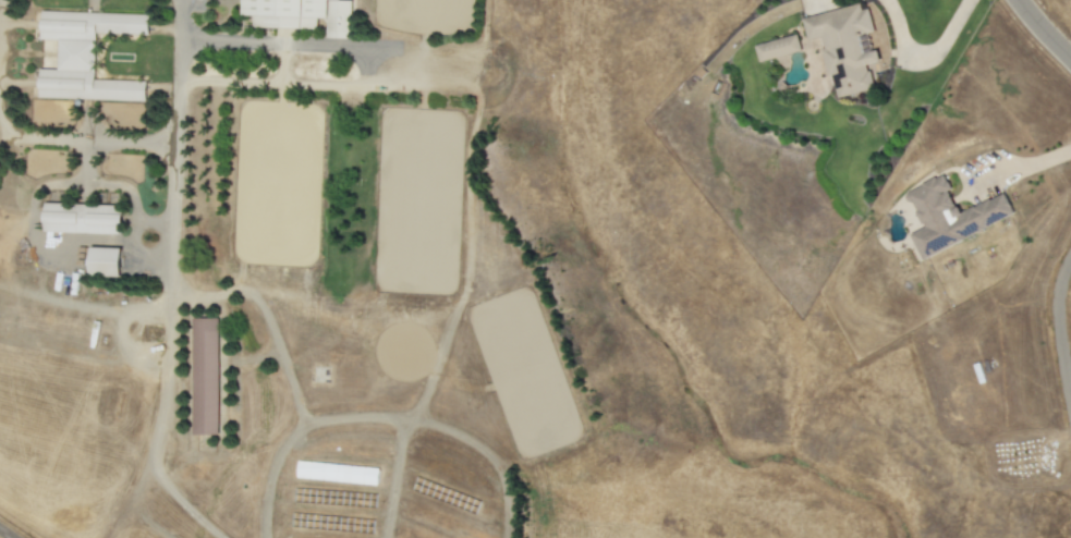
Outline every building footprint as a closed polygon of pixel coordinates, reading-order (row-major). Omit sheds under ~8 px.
[(253,16),(253,27),(317,29),(317,19),(327,19),(327,38),(351,39),(351,1),(341,0),(244,0),(244,15),(253,16)] [(836,99),(875,89),(870,72),(889,67),(887,58),(881,60),(878,50),(872,52),(867,33),(874,32),(868,8),(862,10),(860,4),(802,19),(808,41),(820,38),(836,99)] [(38,99),(145,101),(146,81),(94,80),(95,33),(148,35),(149,14),(41,12),(41,40),(58,40),(57,70),(39,69),(38,99)] [(755,44),(758,61),(801,53),(798,36),(755,44)] [(1015,214),(1004,192),(960,214),(949,191),(950,190),(943,174),(906,192),(923,228),(910,234),(922,259),(1015,214)] [(123,205),(44,203),(44,232),(122,234),(123,205)] [(121,249),(90,248),(90,275),(121,276),(121,249)] [(219,434),(217,318),(191,319),(193,434),(219,434)] [(297,479),(377,484),(378,467),(298,462),(297,479)]
